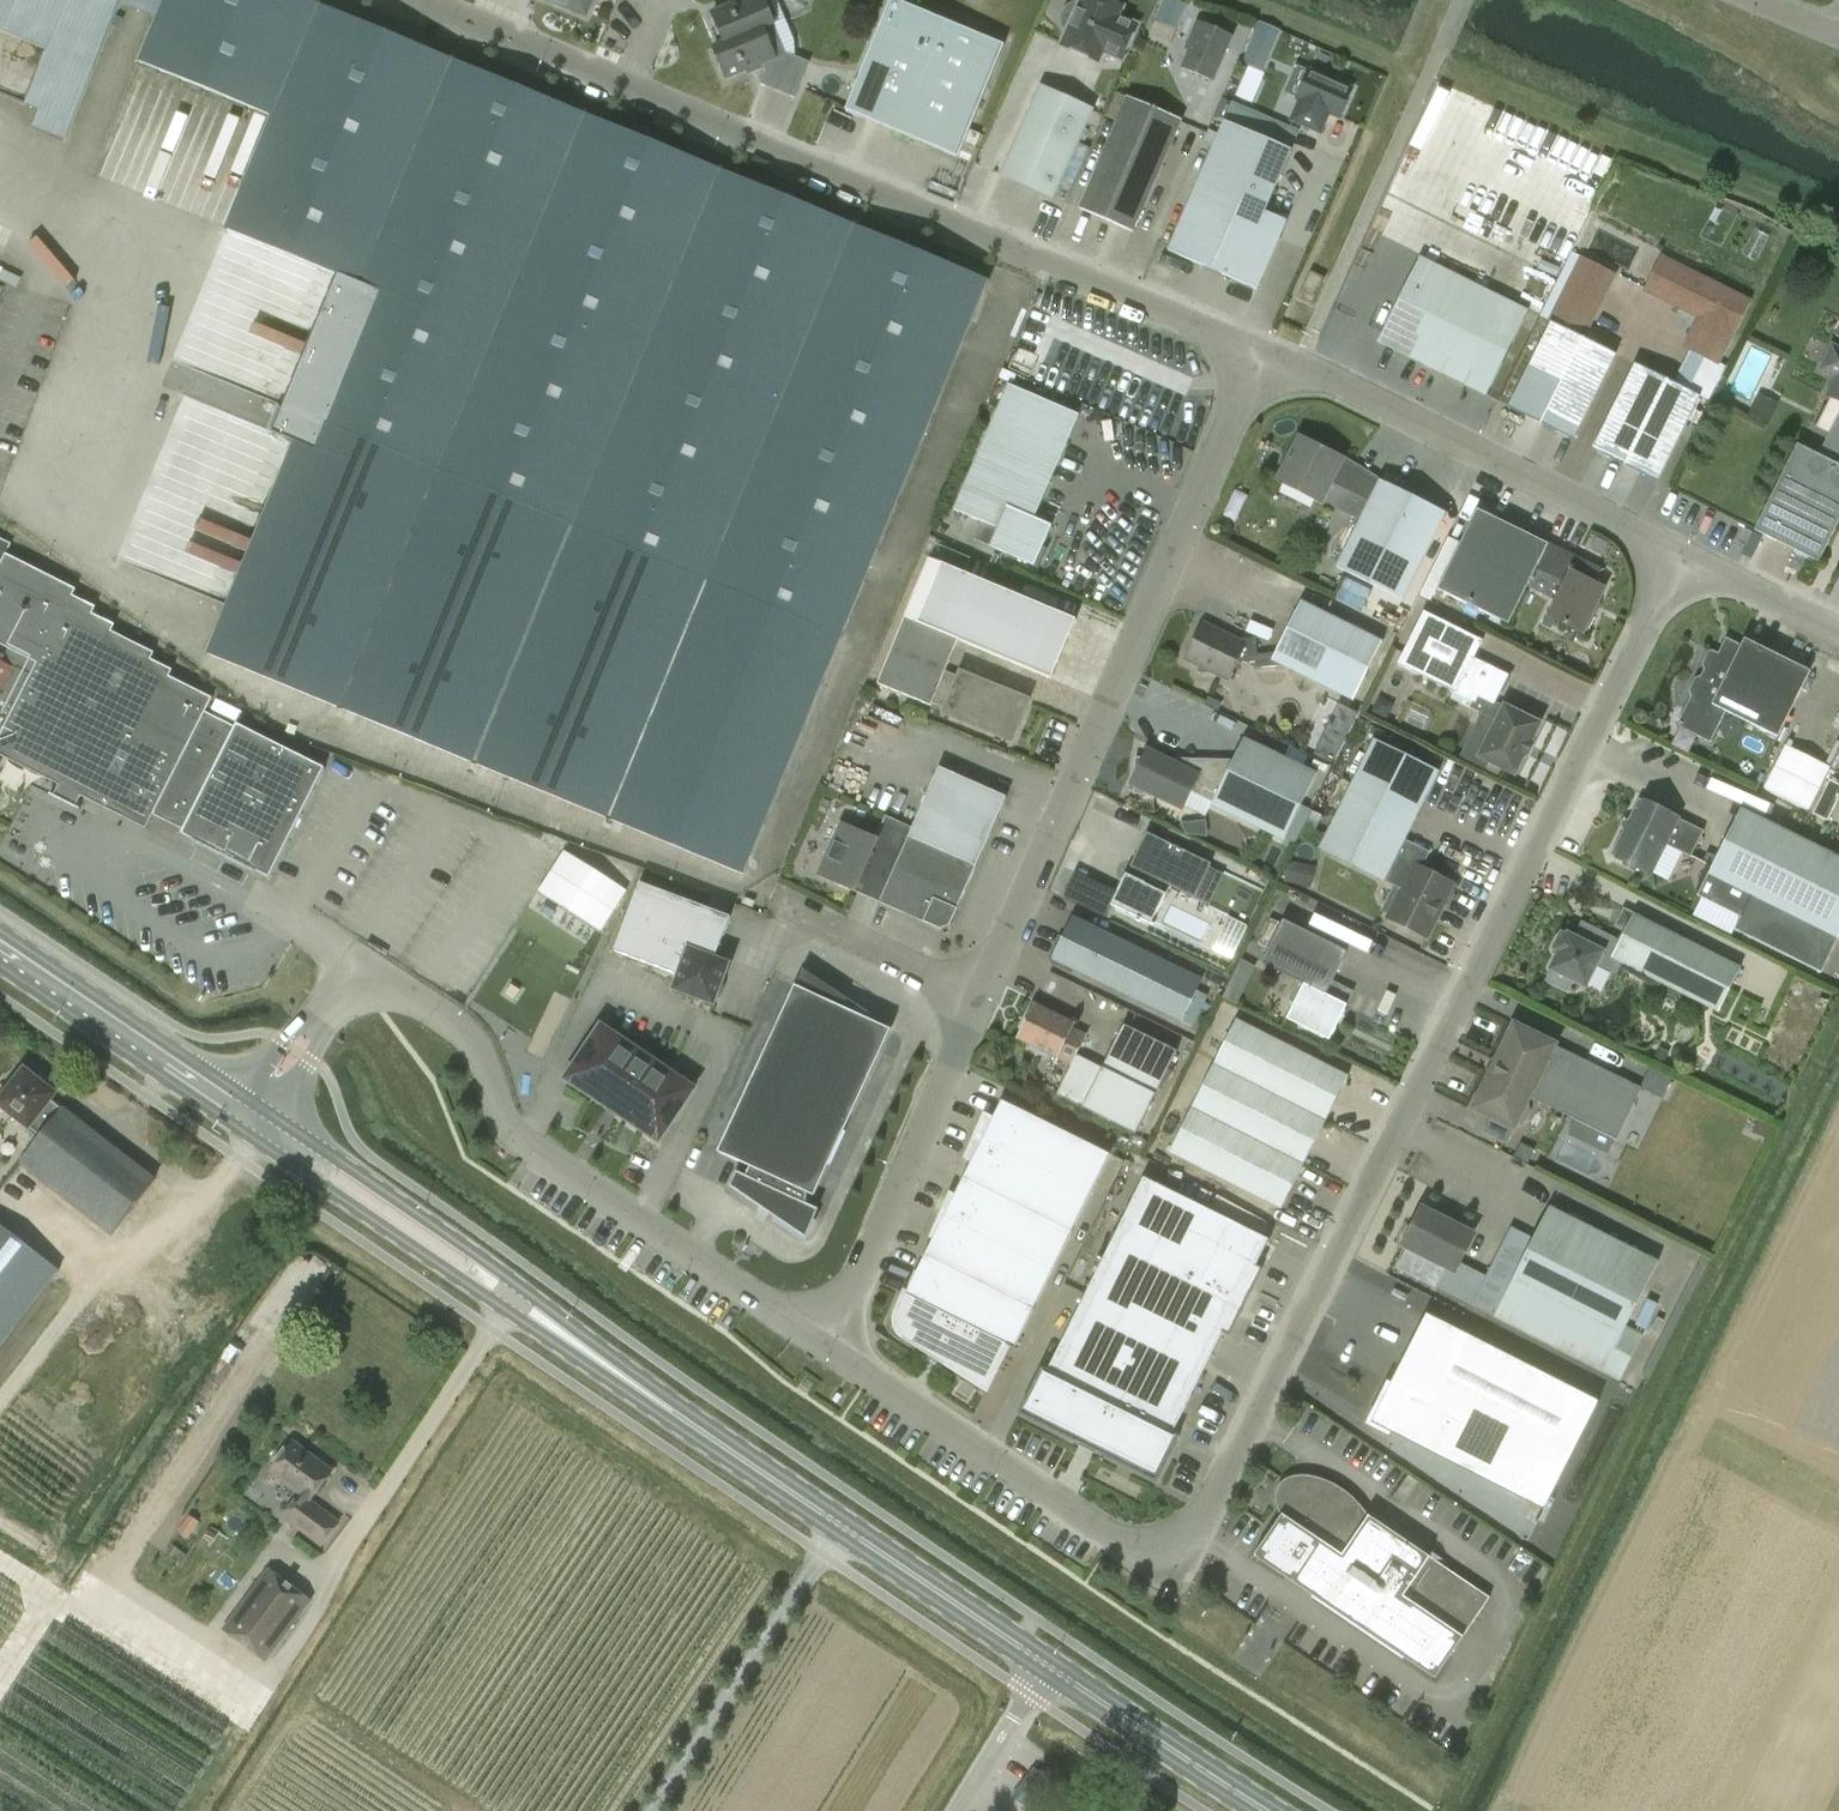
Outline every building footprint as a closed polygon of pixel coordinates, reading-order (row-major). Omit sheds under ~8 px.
[(47,50),(25,103),(39,108),(32,125),(65,139),(121,3),(152,16),(157,18),(152,29),(138,62),(152,68),(272,117),(226,228),(335,272),(270,430),(292,439),(225,603),(228,605),(209,651),(744,872),(841,637),(988,280),(745,180),(719,170),(308,0),(0,0),(0,31),(47,50)] [(584,15),(590,0),(548,0),(584,15)] [(723,43),(762,28),(773,24),(763,0),(741,0),(711,12),(723,43)] [(1003,45),(894,0),(891,0),(845,111),(957,157),(1003,45)] [(1120,59),(1136,24),(1118,16),(1122,7),(1106,0),(1081,0),(1078,5),(1074,5),(1069,7),(1064,11),(1061,19),(1061,26),(1062,31),(1065,34),(1061,43),(1098,60),(1102,51),(1120,59)] [(1186,2),(1179,0),(1160,0),(1153,21),(1178,29),(1186,2)] [(723,43),(712,47),(725,78),(746,70),(763,63),(764,64),(768,72),(762,85),(794,98),(808,62),(795,57),(795,40),(785,18),(773,24),(762,28),(723,43)] [(1196,21),(1189,37),(1193,39),(1180,67),(1212,81),(1232,36),(1196,21)] [(1258,26),(1242,64),(1262,72),(1278,35),(1258,26)] [(1296,99),(1299,100),(1290,120),(1319,132),(1328,113),(1338,117),(1351,88),(1308,70),(1296,99)] [(1000,174),(1052,197),(1092,110),(1039,86),(1000,174)] [(1132,232),(1180,121),(1126,97),(1078,209),(1132,232)] [(1196,183),(1167,250),(1256,289),(1285,222),(1265,212),(1292,151),(1262,139),(1271,118),(1233,102),(1232,104),(1221,99),(1212,118),(1223,123),(1196,183)] [(1506,251),(1547,269),(1577,201),(1535,183),(1506,251)] [(1528,310),(1419,256),(1376,342),(1485,396),(1528,310)] [(1572,440),(1614,354),(1584,339),(1616,275),(1579,256),(1549,322),(1506,408),(1572,440)] [(1660,259),(1645,290),(1700,317),(1685,347),(1716,362),(1745,302),(1660,259)] [(1034,317),(1014,360),(1027,366),(1047,322),(1034,317)] [(1838,401),(1838,350),(1832,347),(1820,369),(1835,376),(1826,395),(1838,401)] [(1699,396),(1634,364),(1591,450),(1656,482),(1699,396)] [(997,529),(990,547),(1023,561),(1022,563),(1035,569),(1044,548),(1041,547),(1050,526),(1033,518),(1078,415),(1008,384),(953,510),(997,529)] [(1753,530),(1762,535),(1817,562),(1838,519),(1838,412),(1818,455),(1796,444),(1753,530)] [(1379,480),(1297,436),(1276,479),(1359,520),(1336,567),(1401,600),(1445,513),(1379,480)] [(1603,588),(1593,583),(1600,569),(1536,537),(1535,538),(1477,510),(1438,589),(1508,623),(1535,569),(1564,583),(1548,617),(1580,633),(1581,631),(1585,634),(1594,615),(1590,613),(1603,588)] [(0,539),(0,736),(0,755),(59,785),(54,795),(50,793),(49,794),(79,810),(80,808),(76,806),(81,796),(146,828),(152,816),(153,815),(182,830),(181,833),(269,878),(324,768),(236,723),(235,727),(205,712),(212,698),(169,676),(172,670),(152,660),(151,659),(152,657),(154,652),(111,631),(115,625),(92,613),(96,607),(73,595),(76,589),(6,554),(11,544),(0,539)] [(929,559),(905,618),(932,629),(959,640),(1054,679),(1079,620),(929,559)] [(1185,658),(1197,664),(1198,673),(1212,672),(1227,679),(1235,663),(1255,662),(1255,668),(1277,666),(1278,663),(1341,695),(1353,701),(1383,641),(1301,600),(1294,615),(1275,652),(1256,654),(1256,650),(1255,638),(1234,640),(1201,623),(1189,650),(1185,658)] [(1470,708),(1482,713),(1458,758),(1485,772),(1490,762),(1514,774),(1523,755),(1525,756),(1531,744),(1529,743),(1539,724),(1504,706),(1503,707),(1494,703),(1508,675),(1473,658),(1474,657),(1478,650),(1482,641),(1423,612),(1404,650),(1397,664),(1472,702),(1470,708)] [(905,618),(878,684),(932,706),(933,704),(946,709),(945,712),(1010,738),(1025,701),(961,675),(959,677),(946,672),(959,640),(932,629),(905,618)] [(1694,678),(1688,690),(1690,696),(1677,721),(1679,727),(1709,742),(1725,711),(1776,737),(1810,671),(1744,639),(1740,645),(1734,642),(1720,646),(1717,653),(1711,650),(1707,651),(1701,663),(1703,669),(1700,676),(1694,678)] [(1316,756),(1334,765),(1359,714),(1341,705),(1316,756)] [(1134,775),(1130,784),(1133,786),(1133,794),(1151,794),(1181,809),(1190,791),(1212,801),(1210,804),(1283,840),(1285,837),(1295,842),(1312,808),(1302,803),(1316,773),(1243,737),(1232,760),(1183,759),(1180,766),(1146,749),(1142,758),(1134,758),(1134,775)] [(1426,936),(1452,885),(1419,869),(1425,857),(1401,845),(1437,772),(1373,740),(1326,834),(1318,830),(1313,839),(1321,843),(1319,848),(1401,889),(1387,917),(1426,936)] [(1761,790),(1807,810),(1828,764),(1781,743),(1761,790)] [(939,767),(879,902),(941,930),(950,926),(1007,798),(939,767)] [(1623,830),(1610,855),(1649,874),(1667,883),(1682,853),(1690,857),(1703,831),(1638,799),(1628,820),(1631,827),(1623,830)] [(1838,935),(1838,858),(1740,809),(1697,896),(1741,918),(1732,936),(1817,979),(1838,935)] [(863,870),(887,881),(912,828),(887,817),(878,837),(840,821),(833,838),(835,839),(828,856),(825,855),(816,875),(853,890),(863,870)] [(1207,945),(1223,914),(1168,887),(1168,885),(1194,898),(1211,863),(1146,832),(1129,867),(1137,871),(1133,879),(1125,874),(1111,905),(1150,924),(1153,919),(1207,945)] [(731,916),(639,882),(614,951),(678,975),(673,989),(713,1004),(728,964),(715,959),(731,916)] [(1618,940),(1581,921),(1573,937),(1567,933),(1565,936),(1560,933),(1552,949),(1558,952),(1549,969),(1552,970),(1546,980),(1565,990),(1570,980),(1584,987),(1597,963),(1615,972),(1620,962),(1717,1012),(1739,968),(1622,909),(1613,925),(1623,930),(1618,940)] [(1051,959),(1190,1026),(1205,996),(1195,991),(1201,979),(1072,916),(1051,959)] [(1280,924),(1271,920),(1258,944),(1267,949),(1260,963),(1295,981),(1286,1001),(1293,1004),(1285,1019),(1329,1040),(1346,1005),(1325,995),(1346,952),(1282,920),(1280,924)] [(1237,1001),(1250,964),(1237,960),(1224,996),(1237,1001)] [(759,1204),(770,1209),(769,1210),(770,1210),(771,1208),(800,1227),(800,1228),(801,1229),(807,1193),(814,1197),(890,1030),(794,985),(717,1152),(748,1166),(739,1188),(740,1188),(741,1187),(760,1200),(758,1204),(759,1205),(759,1204)] [(1086,1036),(1072,1028),(1074,1024),(1033,1004),(1016,1038),(1026,1043),(1028,1049),(1047,1058),(1053,1056),(1071,1065),(1056,1095),(1062,1098),(1134,1134),(1177,1051),(1123,1024),(1102,1067),(1083,1058),(1076,1054),(1086,1036)] [(1347,1076),(1235,1020),(1168,1152),(1280,1209),(1347,1076)] [(1512,1023),(1470,1109),(1489,1118),(1483,1131),(1505,1142),(1512,1129),(1513,1130),(1516,1123),(1519,1123),(1525,1120),(1529,1112),(1529,1105),(1527,1101),(1529,1097),(1615,1140),(1640,1088),(1554,1046),(1555,1044),(1512,1023)] [(694,1088),(601,1025),(565,1078),(659,1141),(694,1088)] [(0,1100),(0,1105),(26,1126),(24,1128),(33,1135),(30,1139),(34,1142),(19,1162),(112,1234),(155,1179),(62,1107),(60,1109),(49,1100),(55,1093),(38,1080),(27,1071),(24,1069),(0,1100)] [(1649,1070),(1642,1084),(1664,1095),(1671,1081),(1649,1070)] [(1110,1154),(1001,1100),(993,1117),(983,1112),(964,1158),(971,1162),(963,1178),(1071,1232),(1110,1154)] [(1771,1130),(1756,1123),(1751,1134),(1766,1141),(1771,1130)] [(1156,1482),(1178,1436),(1172,1433),(1222,1333),(1228,1336),(1261,1269),(1255,1266),(1268,1240),(1143,1177),(1047,1371),(1040,1368),(1018,1413),(1079,1444),(1095,1452),(1156,1482)] [(932,1239),(924,1256),(1033,1309),(1071,1232),(963,1178),(955,1194),(949,1192),(929,1237),(932,1239)] [(1531,1240),(1509,1229),(1485,1277),(1457,1263),(1472,1234),(1422,1208),(1402,1246),(1448,1269),(1438,1289),(1619,1381),(1641,1336),(1624,1328),(1657,1264),(1547,1208),(1531,1240)] [(0,1222),(0,1345),(60,1269),(0,1222)] [(1013,1349),(1033,1309),(924,1256),(916,1272),(915,1271),(904,1295),(910,1298),(906,1307),(900,1305),(897,1312),(896,1316),(895,1321),(896,1326),(898,1330),(901,1334),(905,1337),(986,1388),(1007,1346),(1013,1349)] [(1640,1309),(1634,1322),(1647,1328),(1658,1303),(1642,1295),(1636,1307),(1640,1309)] [(1375,1420),(1544,1507),(1597,1400),(1429,1313),(1375,1420)] [(809,1391),(814,1383),(807,1378),(802,1386),(809,1391)] [(283,1518),(301,1531),(321,1547),(340,1521),(315,1501),(318,1497),(313,1494),(332,1470),(293,1441),(270,1472),(300,1495),(283,1518)] [(1275,1509),(1280,1516),(1253,1556),(1285,1578),(1290,1570),(1318,1589),(1313,1596),(1434,1678),(1489,1597),(1367,1515),(1367,1516),(1357,1502),(1344,1490),(1329,1482),(1313,1477),(1295,1476),(1287,1478),(1280,1483),(1275,1491),(1273,1500),(1275,1509)] [(313,1600),(269,1567),(222,1629),(265,1663),(313,1600)]
